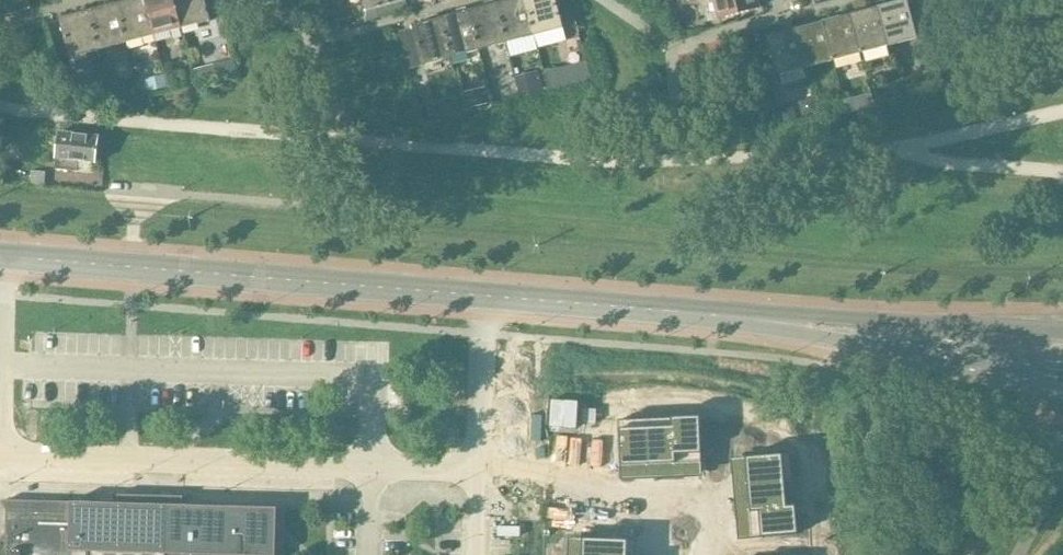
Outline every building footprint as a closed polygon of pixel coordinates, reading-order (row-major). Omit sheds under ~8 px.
[(9,15),(31,9),(28,0),(29,0),(5,0),(9,15)] [(116,4),(126,43),(153,36),(144,0),(131,0),(116,4)] [(153,36),(181,28),(174,0),(144,0),(153,36)] [(181,28),(210,21),(204,0),(174,0),(181,28)] [(366,11),(405,1),(405,0),(363,0),(366,11)] [(496,4),(507,43),(534,36),(525,0),(511,0),(496,4)] [(534,36),(562,28),(555,0),(525,0),(534,36)] [(718,18),(758,8),(756,0),(713,0),(718,18)] [(909,13),(906,0),(905,0),(904,0),(904,1),(887,6),(884,2),(876,7),(877,8),(887,47),(916,39),(914,31),(918,30),(927,27),(923,10),(909,13)] [(116,4),(88,11),(98,50),(126,43),(116,4)] [(496,4),(469,11),(479,50),(507,43),(496,4)] [(877,8),(858,13),(856,10),(849,14),(849,16),(859,54),(887,47),(877,8)] [(88,11),(59,19),(70,58),(98,50),(88,11)] [(469,11),(441,18),(451,57),(479,50),(469,11)] [(849,16),(830,21),(828,17),(821,21),(821,23),(831,61),(859,54),(849,16)] [(441,18),(412,26),(412,28),(422,65),(451,57),(441,18)] [(821,23),(803,28),(800,24),(793,29),(794,31),(804,69),(831,61),(821,23)] [(933,49),(927,27),(918,30),(924,51),(927,60),(935,58),(933,49)] [(412,28),(400,31),(410,68),(422,65),(412,28)] [(794,31),(775,35),(773,31),(766,36),(766,37),(765,37),(776,76),(804,69),(794,31)] [(213,65),(195,69),(198,80),(215,76),(213,65)] [(585,65),(546,75),(550,89),(588,79),(585,65)] [(538,71),(516,77),(521,97),(543,91),(538,71)] [(164,77),(147,82),(150,93),(167,89),(164,77)] [(78,89),(75,79),(65,81),(67,92),(78,89)] [(125,84),(109,88),(112,100),(128,96),(125,84)] [(483,88),(464,92),(468,109),(487,104),(483,88)] [(879,90),(873,92),(876,103),(888,100),(887,94),(879,90)] [(433,117),(460,112),(457,96),(429,102),(433,117)] [(840,97),(816,103),(819,118),(844,112),(840,97)] [(792,104),(778,108),(782,123),(796,120),(792,104)] [(98,137),(59,132),(55,169),(77,172),(78,161),(95,163),(98,137)] [(31,171),(30,186),(43,187),(44,180),(45,172),(31,171)] [(699,417),(672,418),(674,464),(701,463),(699,417)] [(672,418),(646,419),(648,465),(674,464),(672,418)] [(646,419),(618,421),(620,466),(648,465),(646,419)] [(790,454),(745,458),(747,485),(793,481),(790,454)] [(793,481),(747,485),(749,512),(795,508),(793,481)] [(276,508),(182,506),(183,497),(133,495),(133,504),(6,500),(4,554),(275,554),(276,508)] [(795,508),(749,512),(752,539),(797,535),(795,508)] [(581,554),(636,554),(636,541),(582,539),(581,554)]
